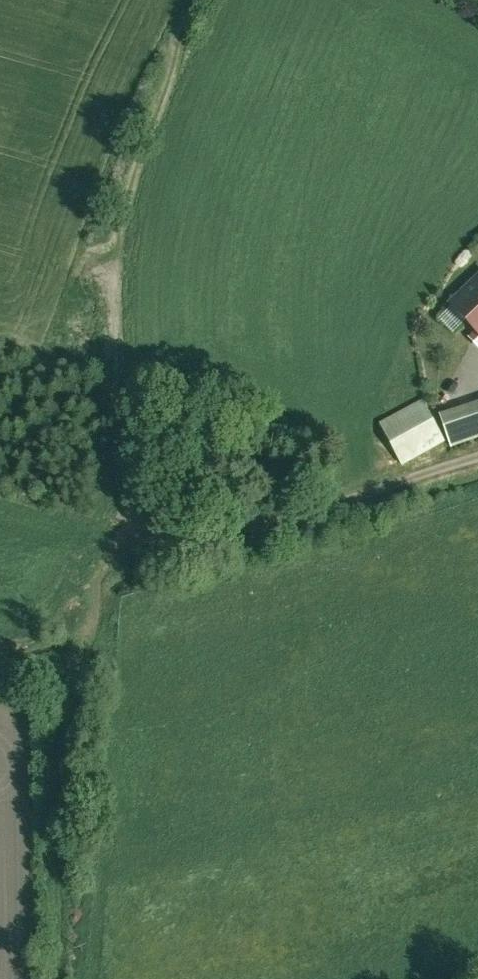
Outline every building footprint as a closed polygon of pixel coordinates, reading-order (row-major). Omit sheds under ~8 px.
[(451,312),(477,339),(477,286),(451,312)] [(418,407),(373,432),(397,475),(442,451),(418,407)] [(436,424),(447,458),(477,448),(477,409),(436,424)]
